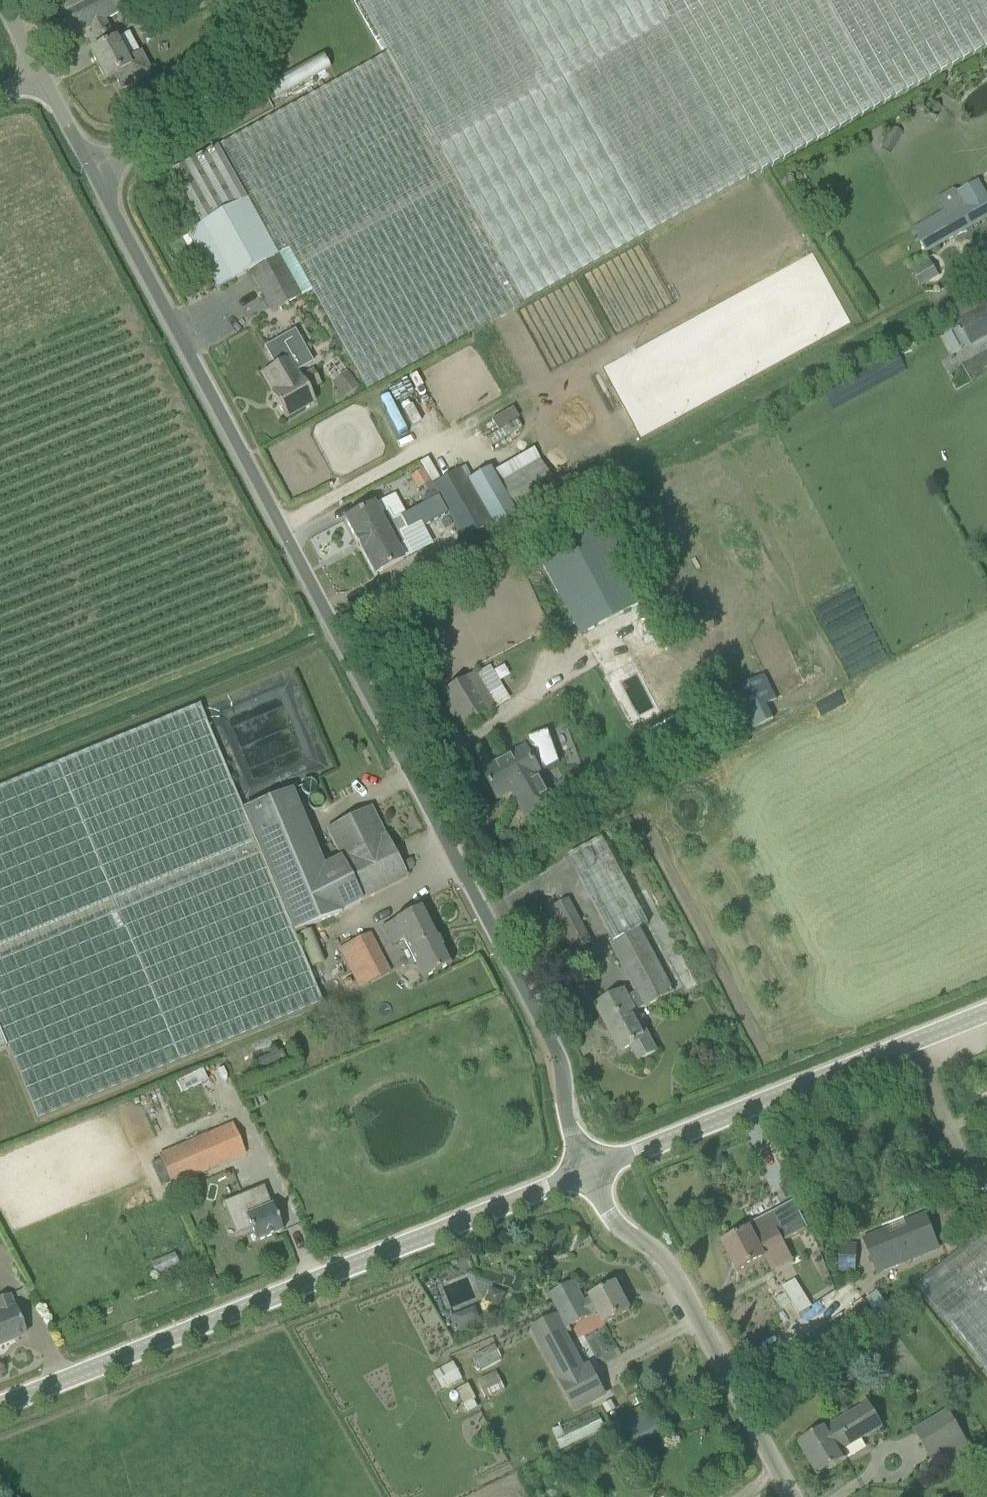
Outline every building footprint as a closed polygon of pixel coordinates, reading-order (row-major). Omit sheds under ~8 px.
[(61,12),(42,22),(55,47),(90,29),(100,48),(90,53),(105,81),(114,77),(121,91),(152,75),(141,54),(127,62),(115,40),(114,40),(104,22),(137,7),(136,5),(147,0),(55,0),(61,12)] [(387,55),(316,93),(171,173),(200,225),(188,233),(219,289),(249,272),(272,313),(311,291),(366,390),(986,48),(986,0),(356,0),(387,55)] [(932,125),(938,113),(940,108),(932,104),(929,109),(924,121),(932,125)] [(918,238),(926,253),(986,218),(986,197),(978,182),(961,192),(955,189),(937,199),(947,219),(917,236),(918,238)] [(921,288),(934,280),(924,265),(911,273),(921,288)] [(963,348),(986,335),(986,318),(982,309),(951,326),(963,348)] [(337,358),(323,368),(344,397),(358,387),(337,358)] [(303,378),(292,359),(264,374),(275,394),(272,395),(285,419),(314,403),(307,392),(320,385),(313,372),(303,378)] [(497,432),(516,421),(518,419),(513,409),(511,410),(491,422),(497,432)] [(517,421),(486,440),(491,448),(522,429),(517,421)] [(555,488),(532,450),(494,472),(517,510),(555,488)] [(430,461),(409,472),(417,488),(438,477),(430,461)] [(472,463),(460,470),(433,485),(463,540),(491,525),(468,483),(475,479),(475,478),(473,476),(477,473),(472,463)] [(475,478),(475,479),(468,483),(476,497),(491,525),(493,528),(516,515),(490,469),(475,478)] [(397,550),(405,545),(388,511),(379,516),(373,506),(345,521),(374,576),(403,561),(397,550)] [(631,729),(695,695),(602,518),(538,551),(631,729)] [(489,697),(503,688),(491,667),(475,676),(475,675),(444,693),(450,704),(446,707),(458,726),(462,724),(464,728),(496,709),(489,697)] [(766,675),(728,693),(748,732),(774,719),(767,706),(778,700),(766,675)] [(7,1048),(37,1121),(323,1004),(200,707),(0,789),(0,1050),(7,1048)] [(526,748),(483,772),(499,800),(513,792),(523,811),(551,796),(540,776),(542,775),(541,774),(555,767),(543,744),(529,752),(526,748)] [(641,754),(627,750),(624,762),(638,766),(641,754)] [(386,836),(385,837),(341,859),(341,858),(322,866),(291,790),(243,810),(293,931),(361,902),(408,879),(386,836)] [(371,808),(327,830),(341,858),(341,859),(385,837),(371,808)] [(511,831),(500,839),(508,850),(519,843),(511,831)] [(624,992),(597,1006),(622,1052),(632,1046),(640,1061),(656,1052),(635,1013),(645,1007),(675,992),(642,929),(649,924),(603,839),(569,857),(614,943),(612,944),(638,993),(627,998),(624,992)] [(411,859),(401,865),(406,875),(412,872),(414,866),(411,859)] [(571,898),(549,909),(567,949),(589,938),(571,898)] [(451,965),(422,908),(381,929),(390,947),(403,940),(423,979),(451,965)] [(520,908),(519,917),(531,918),(531,909),(520,908)] [(348,945),(339,950),(359,990),(390,974),(369,935),(348,945)] [(281,1052),(254,1063),(259,1074),(286,1064),(281,1052)] [(202,1071),(178,1083),(179,1085),(177,1086),(181,1094),(207,1081),(202,1071)] [(156,1148),(160,1157),(159,1157),(172,1187),(245,1155),(233,1126),(171,1152),(168,1143),(156,1148)] [(781,1190),(786,1200),(795,1196),(789,1186),(781,1190)] [(251,1230),(256,1243),(283,1232),(272,1206),(271,1207),(263,1188),(223,1204),(236,1236),(251,1230)] [(895,1231),(879,1242),(898,1270),(951,1234),(931,1206),(916,1216),(921,1223),(900,1238),(895,1231)] [(749,1231),(723,1244),(738,1272),(765,1258),(786,1247),(778,1232),(787,1227),(778,1210),(747,1227),(749,1231)] [(948,1260),(918,1285),(986,1371),(986,1229),(948,1260)] [(839,1269),(856,1270),(857,1246),(840,1245),(839,1269)] [(800,1314),(810,1309),(812,1307),(804,1293),(796,1280),(791,1283),(783,1288),(785,1293),(793,1305),(799,1315),(800,1314)] [(605,1324),(630,1311),(616,1285),(591,1298),(591,1299),(583,1303),(573,1284),(552,1295),(560,1311),(530,1329),(576,1414),(608,1398),(591,1364),(585,1366),(567,1333),(571,1331),(569,1328),(598,1312),(605,1324)] [(501,1309),(506,1294),(491,1289),(486,1304),(501,1309)] [(25,1336),(15,1310),(14,1310),(9,1297),(0,1300),(0,1346),(25,1336)] [(464,1312),(453,1316),(458,1328),(469,1324),(464,1312)] [(435,1371),(442,1387),(462,1379),(455,1362),(435,1371)] [(477,1381),(486,1399),(506,1389),(497,1372),(477,1381)] [(663,1397),(672,1392),(666,1380),(657,1384),(663,1397)] [(466,1405),(474,1401),(465,1385),(458,1389),(466,1405)] [(602,1406),(607,1415),(616,1410),(611,1401),(602,1406)] [(799,1444),(818,1477),(847,1460),(843,1451),(883,1427),(869,1403),(828,1427),(799,1444)] [(597,1409),(553,1429),(562,1448),(606,1428),(597,1409)] [(627,1426),(638,1447),(666,1433),(655,1411),(627,1426)] [(972,1449),(951,1411),(915,1431),(936,1469),(972,1449)]
